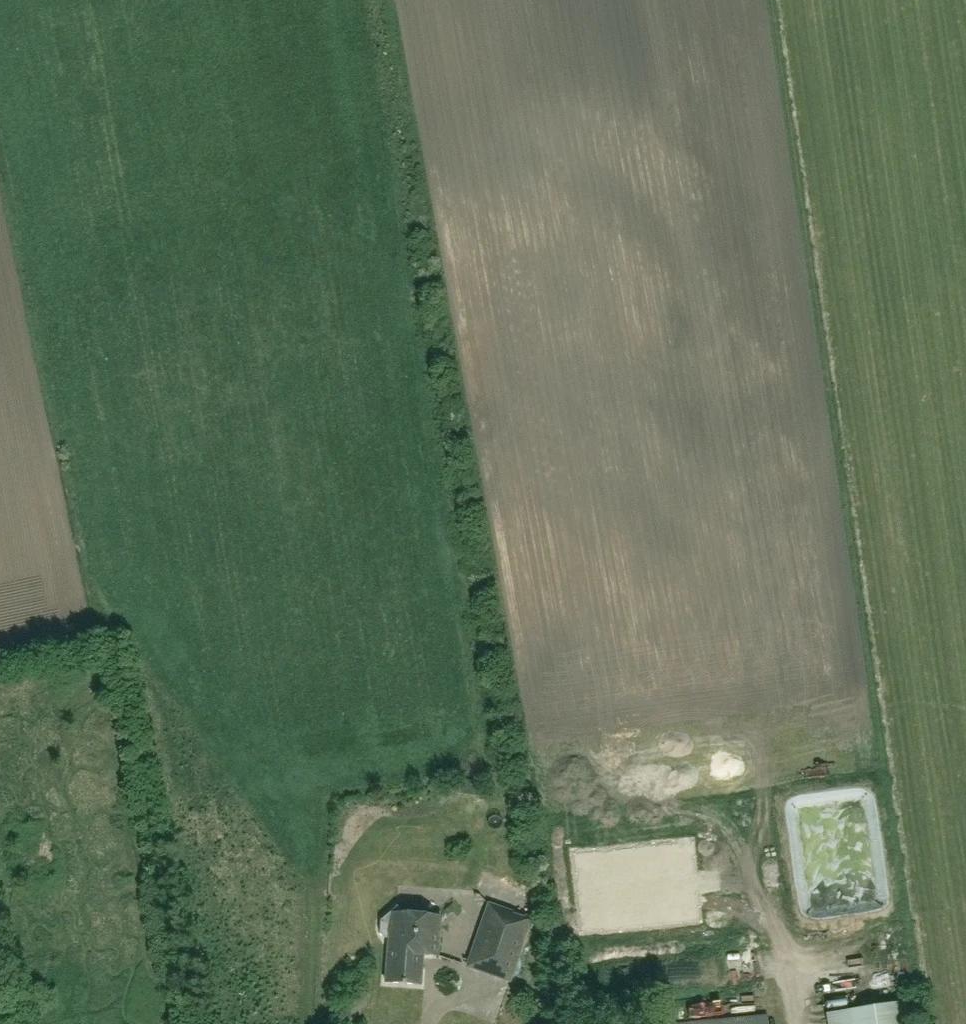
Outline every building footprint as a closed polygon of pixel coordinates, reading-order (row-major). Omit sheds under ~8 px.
[(694,841),(574,853),(582,932),(702,921),(694,841)] [(532,919),(489,904),(467,966),(510,981),(532,919)] [(423,955),(438,956),(441,916),(404,913),(398,906),(381,921),(380,934),(383,938),(389,938),(386,982),(420,985),(423,955)] [(908,999),(827,1013),(829,1023),(912,1023),(908,999)] [(767,1015),(675,1023),(768,1023),(767,1015)]
